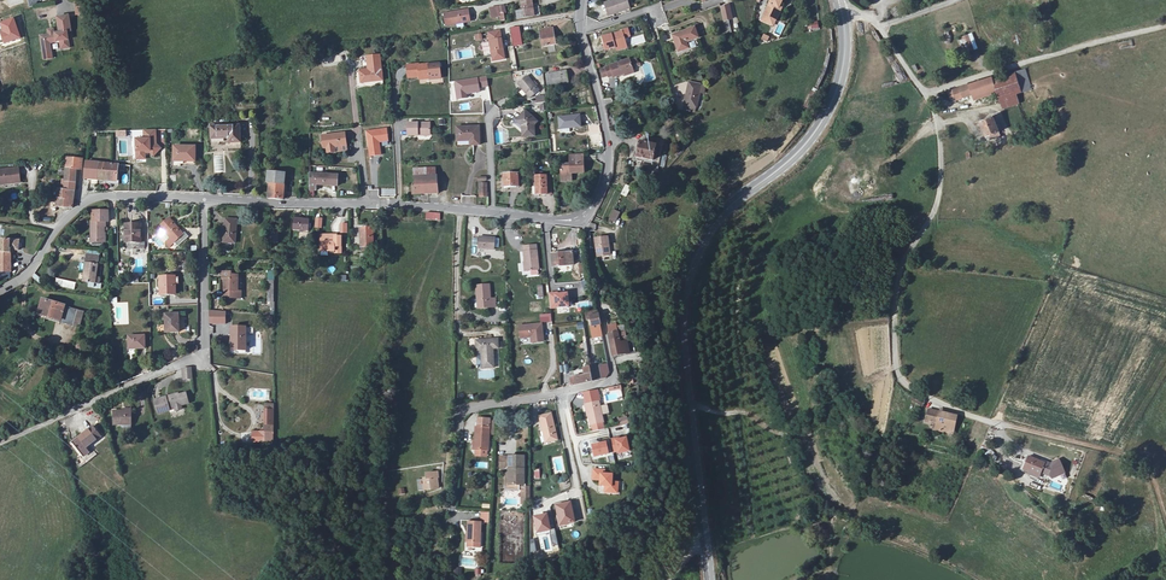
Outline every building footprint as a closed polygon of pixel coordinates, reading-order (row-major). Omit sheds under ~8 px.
[(610,16),(631,9),(628,0),(616,0),(606,4),(610,16)] [(763,18),(771,23),(775,16),(776,16),(779,18),(783,11),(780,10),(785,0),(786,0),(773,0),(763,18)] [(533,1),(522,2),(522,3),(523,12),(517,12),(518,20),(535,17),(533,1)] [(89,5),(77,7),(79,16),(91,14),(89,5)] [(723,8),(726,20),(734,17),(730,6),(723,8)] [(500,7),(492,8),(493,16),(502,15),(500,7)] [(445,14),(447,25),(471,22),(469,10),(445,14)] [(15,15),(0,21),(0,25),(3,32),(0,33),(4,44),(23,38),(15,15)] [(763,18),(762,21),(774,28),(779,18),(776,16),(775,16),(771,23),(763,18)] [(50,36),(42,37),(44,51),(52,50),(51,44),(61,43),(62,47),(70,46),(67,34),(72,33),(70,17),(58,19),(61,35),(55,35),(55,32),(49,33),(50,36)] [(604,37),(609,51),(629,44),(626,37),(632,35),(629,26),(623,28),(624,31),(604,37)] [(674,35),(680,53),(701,45),(695,27),(674,35)] [(512,30),(514,44),(523,42),(521,28),(512,30)] [(540,30),(543,47),(556,44),(553,28),(540,30)] [(506,60),(501,30),(489,32),(492,62),(506,60)] [(763,34),(761,39),(767,42),(769,36),(763,34)] [(977,48),(971,34),(960,39),(965,53),(977,48)] [(481,42),(483,55),(486,54),(486,57),(490,56),(488,40),(481,42)] [(356,70),(357,82),(378,82),(377,56),(364,57),(365,69),(356,70)] [(607,68),(611,77),(616,75),(617,78),(635,71),(630,59),(607,68)] [(419,69),(418,66),(409,67),(411,78),(423,76),(423,79),(433,78),(431,68),(419,69)] [(1015,72),(1020,89),(1021,92),(1030,90),(1025,69),(1015,72)] [(547,75),(549,87),(570,83),(567,71),(547,75)] [(1019,103),(1015,94),(1021,92),(1020,89),(1015,72),(993,80),(997,93),(1003,108),(1019,103)] [(527,75),(518,83),(530,98),(540,90),(527,75)] [(487,76),(477,78),(479,88),(488,86),(487,76)] [(468,97),(467,94),(479,92),(479,88),(477,78),(453,81),(455,95),(455,99),(468,97)] [(997,93),(993,80),(992,78),(948,92),(950,99),(956,97),(956,100),(973,95),(974,98),(992,92),(993,95),(997,93)] [(690,84),(685,105),(698,109),(703,87),(690,84)] [(526,112),(517,122),(529,132),(537,122),(526,112)] [(560,118),(562,130),(583,126),(581,115),(560,118)] [(988,136),(999,132),(993,118),(981,123),(987,137),(988,136)] [(420,132),(432,132),(431,124),(410,124),(410,136),(421,136),(420,132)] [(211,128),(212,141),(229,139),(229,144),(243,143),(241,126),(229,127),(228,125),(223,125),(223,128),(211,128)] [(479,127),(458,128),(458,141),(468,141),(468,147),(479,147),(479,127)] [(388,129),(368,132),(371,157),(382,155),(380,142),(389,141),(388,129)] [(157,145),(156,131),(144,131),(144,140),(136,141),(137,157),(146,156),(145,152),(151,152),(151,154),(154,157),(162,149),(157,145)] [(999,132),(988,136),(989,141),(1001,136),(999,132)] [(346,134),(324,137),(325,149),(328,149),(328,153),(337,152),(337,148),(347,147),(346,134)] [(645,143),(641,161),(660,165),(666,142),(661,141),(661,143),(652,141),(652,145),(645,143)] [(181,160),(196,160),(196,146),(176,147),(176,160),(181,160)] [(575,181),(575,174),(587,173),(585,155),(571,156),(572,164),(563,165),(564,182),(575,181)] [(78,159),(67,158),(65,180),(62,180),(61,190),(59,190),(58,197),(57,208),(74,209),(75,191),(76,183),(77,173),(80,173),(81,168),(84,163),(84,160),(78,159)] [(88,163),(87,179),(117,183),(118,166),(88,163)] [(21,181),(20,168),(0,171),(0,186),(14,184),(15,182),(21,181)] [(270,199),(283,199),(286,174),(266,172),(266,182),(270,182),(270,199)] [(506,174),(506,188),(520,188),(520,174),(506,174)] [(313,175),(313,191),(319,191),(319,185),(340,186),(341,176),(313,175)] [(439,177),(418,178),(418,185),(416,185),(416,194),(439,194),(439,177)] [(538,177),(537,191),(552,191),(553,178),(538,177)] [(478,182),(478,196),(485,196),(486,182),(478,182)] [(608,219),(616,222),(620,212),(612,209),(608,219)] [(105,229),(108,229),(109,217),(111,217),(111,212),(95,212),(95,223),(92,223),(92,244),(105,243),(105,229)] [(314,228),(321,228),(323,218),(316,217),(314,228)] [(226,219),(224,242),(236,243),(238,219),(226,219)] [(163,229),(167,234),(172,240),(168,244),(172,249),(186,236),(172,220),(163,229)] [(296,220),(294,229),(309,232),(311,221),(296,220)] [(125,223),(125,241),(140,241),(140,223),(125,223)] [(163,238),(167,234),(163,229),(159,233),(163,238)] [(363,230),(363,248),(375,248),(375,230),(363,230)] [(322,234),(322,247),(330,248),(330,251),(337,251),(337,254),(343,254),(342,237),(336,237),(336,234),(322,234)] [(479,236),(479,238),(478,249),(494,250),(494,247),(495,239),(495,237),(479,236)] [(597,239),(599,257),(612,256),(609,237),(597,239)] [(12,275),(12,251),(19,251),(19,241),(0,241),(1,259),(0,259),(0,273),(9,273),(9,275),(12,275)] [(536,244),(523,246),(526,270),(539,269),(536,244)] [(554,254),(555,267),(574,265),(573,252),(554,254)] [(90,274),(89,283),(97,284),(100,257),(88,256),(86,274),(90,274)] [(228,281),(227,300),(243,300),(243,293),(240,292),(240,277),(235,276),(235,274),(225,273),(225,280),(228,281)] [(75,289),(76,282),(56,278),(55,286),(75,289)] [(162,278),(163,296),(176,296),(176,278),(162,278)] [(477,287),(479,310),(496,308),(496,298),(491,298),(491,285),(477,287)] [(550,308),(569,307),(568,291),(549,292),(550,308)] [(52,313),(50,318),(50,320),(78,328),(83,311),(45,301),(43,311),(52,313)] [(602,325),(599,311),(588,312),(590,326),(602,325)] [(210,324),(225,324),(225,313),(210,312),(210,324)] [(167,316),(168,334),(182,333),(181,315),(167,316)] [(542,323),(519,325),(521,337),(530,336),(531,341),(544,340),(542,323)] [(609,325),(611,333),(620,331),(619,323),(609,325)] [(592,339),(604,337),(602,325),(590,326),(592,339)] [(237,350),(250,349),(249,327),(233,327),(234,341),(236,341),(237,350)] [(623,340),(622,333),(621,331),(611,333),(610,333),(615,357),(626,354),(623,340)] [(622,333),(623,340),(637,338),(635,331),(622,333)] [(130,337),(130,350),(147,349),(146,336),(130,337)] [(483,351),(484,369),(496,368),(494,347),(499,346),(498,338),(476,340),(478,352),(483,351)] [(236,341),(234,341),(232,341),(232,356),(250,355),(250,349),(237,350),(236,341)] [(607,363),(598,365),(600,379),(609,377),(607,363)] [(594,380),(593,373),(592,367),(586,367),(587,374),(573,376),(574,383),(594,380)] [(185,393),(156,400),(160,416),(174,414),(172,408),(188,405),(185,393)] [(924,403),(912,397),(910,400),(922,407),(924,403)] [(604,420),(608,420),(603,399),(600,400),(588,403),(585,404),(590,424),(592,423),(604,420)] [(275,404),(266,405),(266,407),(267,422),(267,427),(261,428),(262,438),(275,437),(275,435),(275,404)] [(944,410),(940,409),(939,412),(928,409),(926,420),(937,422),(935,430),(952,434),(956,416),(944,413),(944,410)] [(115,412),(116,426),(133,425),(132,411),(115,412)] [(541,415),(547,441),(558,439),(553,413),(541,415)] [(618,418),(620,426),(629,423),(627,416),(618,418)] [(479,427),(477,427),(476,450),(477,450),(489,451),(490,451),(491,419),(479,418),(479,427)] [(594,431),(606,428),(604,420),(592,423),(594,431)] [(74,444),(85,460),(91,454),(88,450),(102,438),(95,428),(74,444)] [(619,451),(630,449),(627,436),(620,437),(616,438),(616,437),(611,438),(614,450),(618,449),(619,451)] [(607,440),(592,444),(595,455),(609,452),(607,440)] [(988,449),(986,455),(993,458),(996,452),(988,449)] [(509,483),(517,483),(523,483),(523,455),(516,455),(515,459),(508,460),(508,455),(498,455),(498,468),(504,468),(508,468),(509,483)] [(79,458),(75,461),(79,467),(83,465),(79,458)] [(1026,458),(1022,468),(1037,474),(1038,472),(1047,476),(1047,479),(1061,476),(1058,464),(1050,466),(1042,463),(1041,464),(1026,458)] [(615,480),(616,473),(607,473),(607,469),(596,468),(595,478),(602,478),(602,480),(606,480),(606,491),(620,491),(620,480),(615,480)] [(432,478),(434,488),(441,486),(438,472),(427,474),(428,478),(432,478)] [(559,505),(564,524),(577,521),(573,502),(559,505)] [(479,512),(478,521),(483,522),(490,522),(491,513),(479,512)] [(478,521),(468,521),(466,546),(482,548),(483,522),(478,521)]
